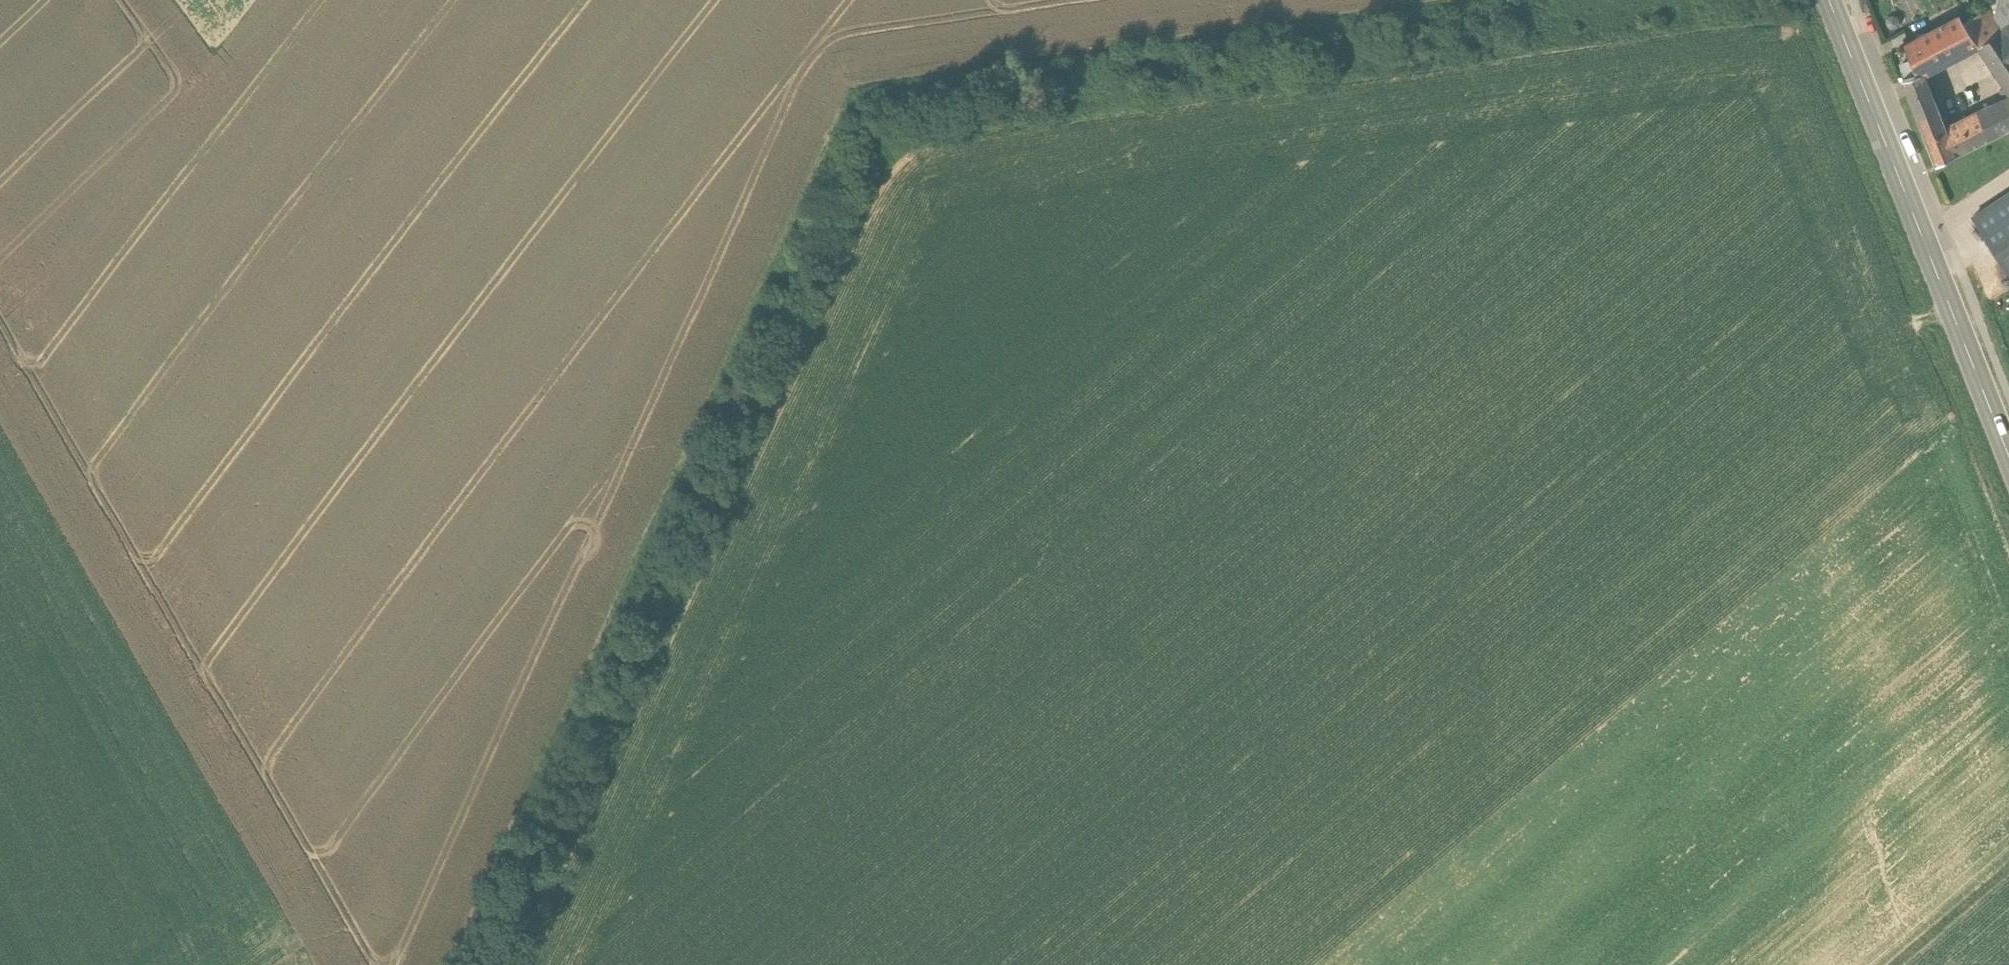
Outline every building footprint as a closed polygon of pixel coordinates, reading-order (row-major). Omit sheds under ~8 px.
[(1994,19),(2002,31),(2008,26),(2008,0),(1999,0),(1994,19)] [(1970,19),(1965,23),(1978,45),(1979,47),(2002,31),(1994,19),(1986,8),(1970,19)] [(1966,14),(1906,45),(1912,60),(1902,65),(1906,77),(1907,78),(1917,74),(1918,76),(1923,74),(1924,74),(1978,45),(1965,23),(1970,19),(1966,14)] [(2002,31),(1979,47),(1993,65),(2006,87),(2005,88),(2008,95),(2008,26),(2002,31)] [(1945,128),(1923,74),(1918,76),(1917,74),(1907,78),(1906,77),(1903,79),(1937,165),(1957,155),(1946,129),(1945,128)] [(2000,90),(2004,99),(2008,97),(2008,95),(2005,88),(2000,90)] [(2004,99),(1977,112),(1991,139),(1993,138),(2008,130),(2008,97),(2004,99)] [(1977,112),(1945,128),(1946,129),(1957,155),(1988,140),(1991,139),(1977,112)] [(1976,216),(2008,267),(2008,194),(1976,216)]
